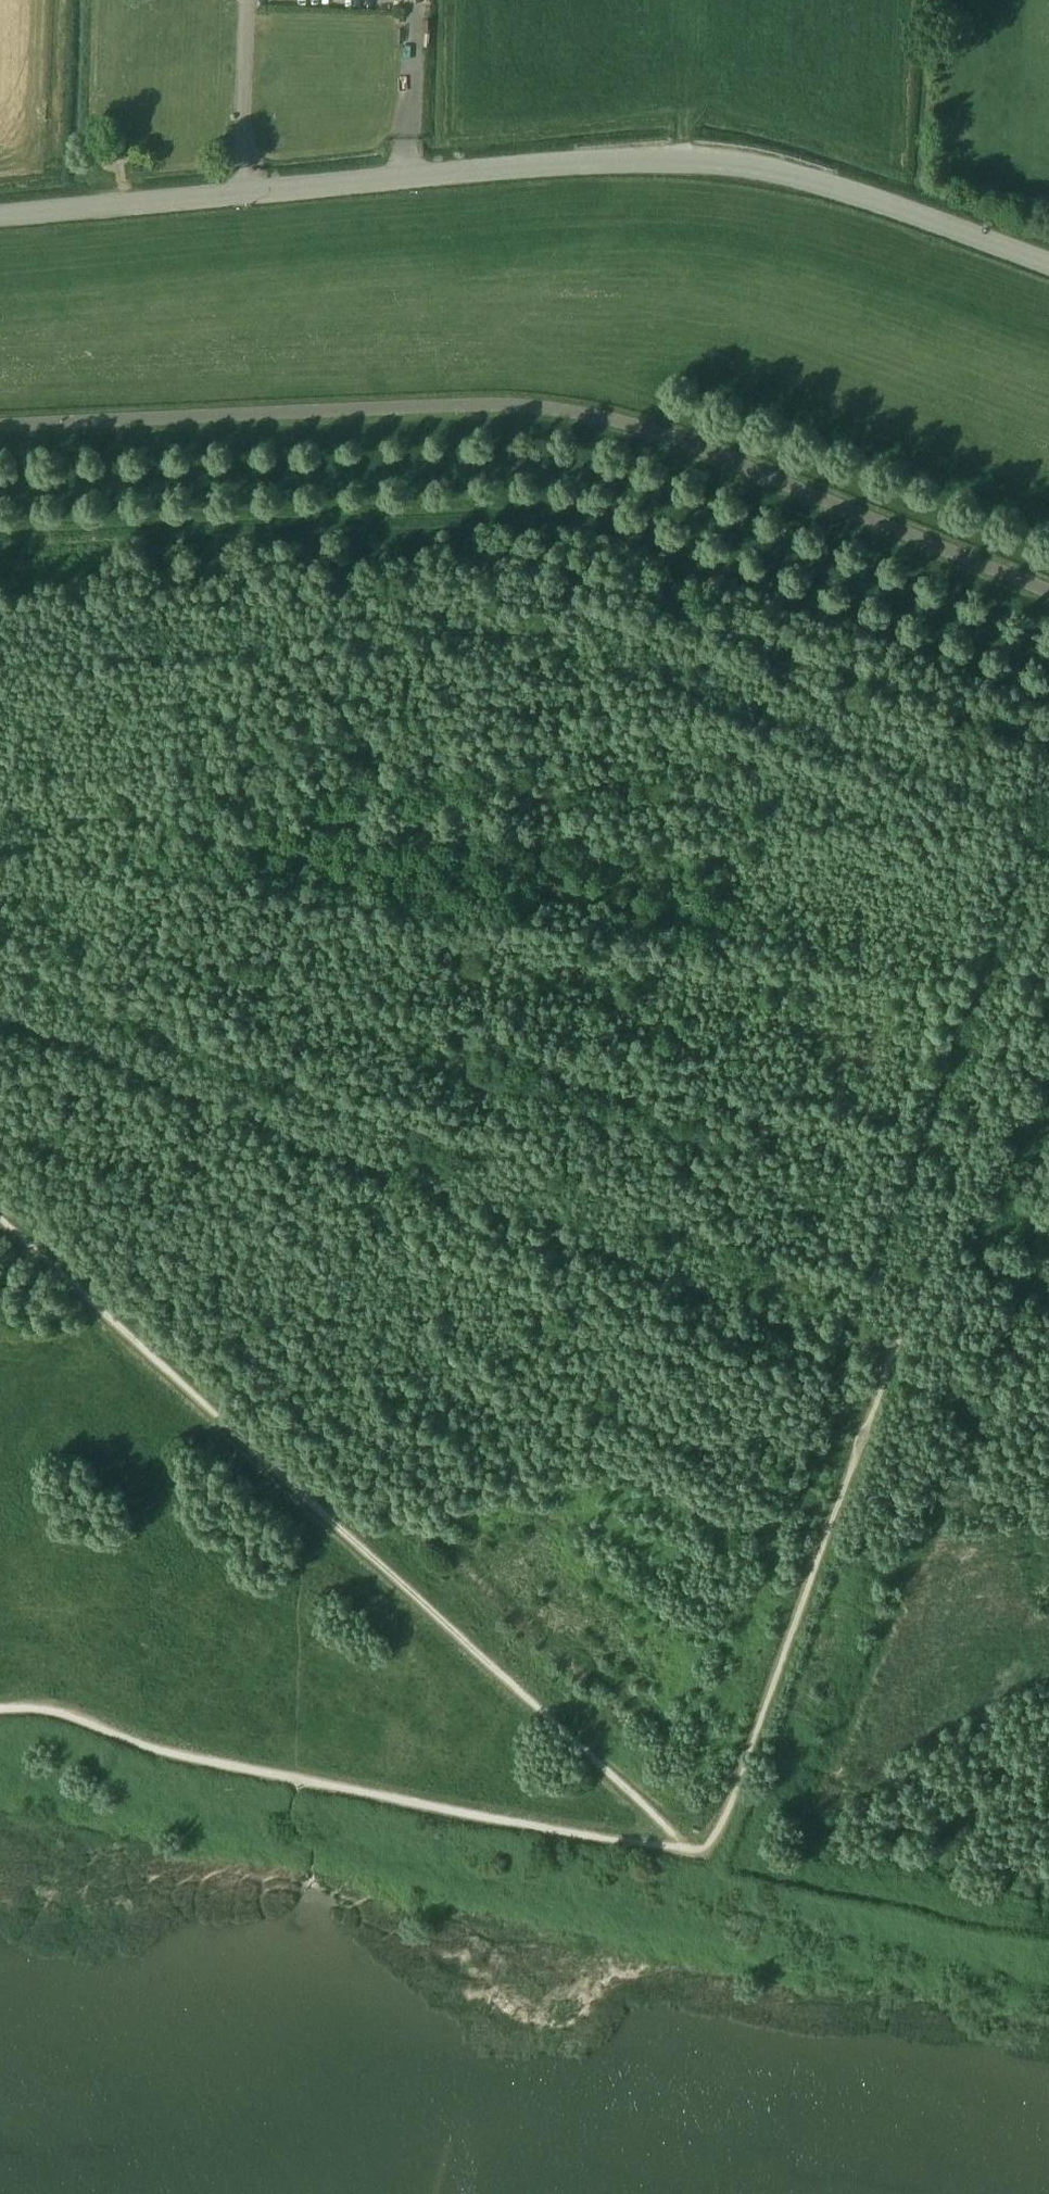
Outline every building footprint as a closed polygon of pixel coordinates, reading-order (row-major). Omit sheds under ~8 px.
[(107,160),(125,158),(124,145),(106,147),(107,160)]
